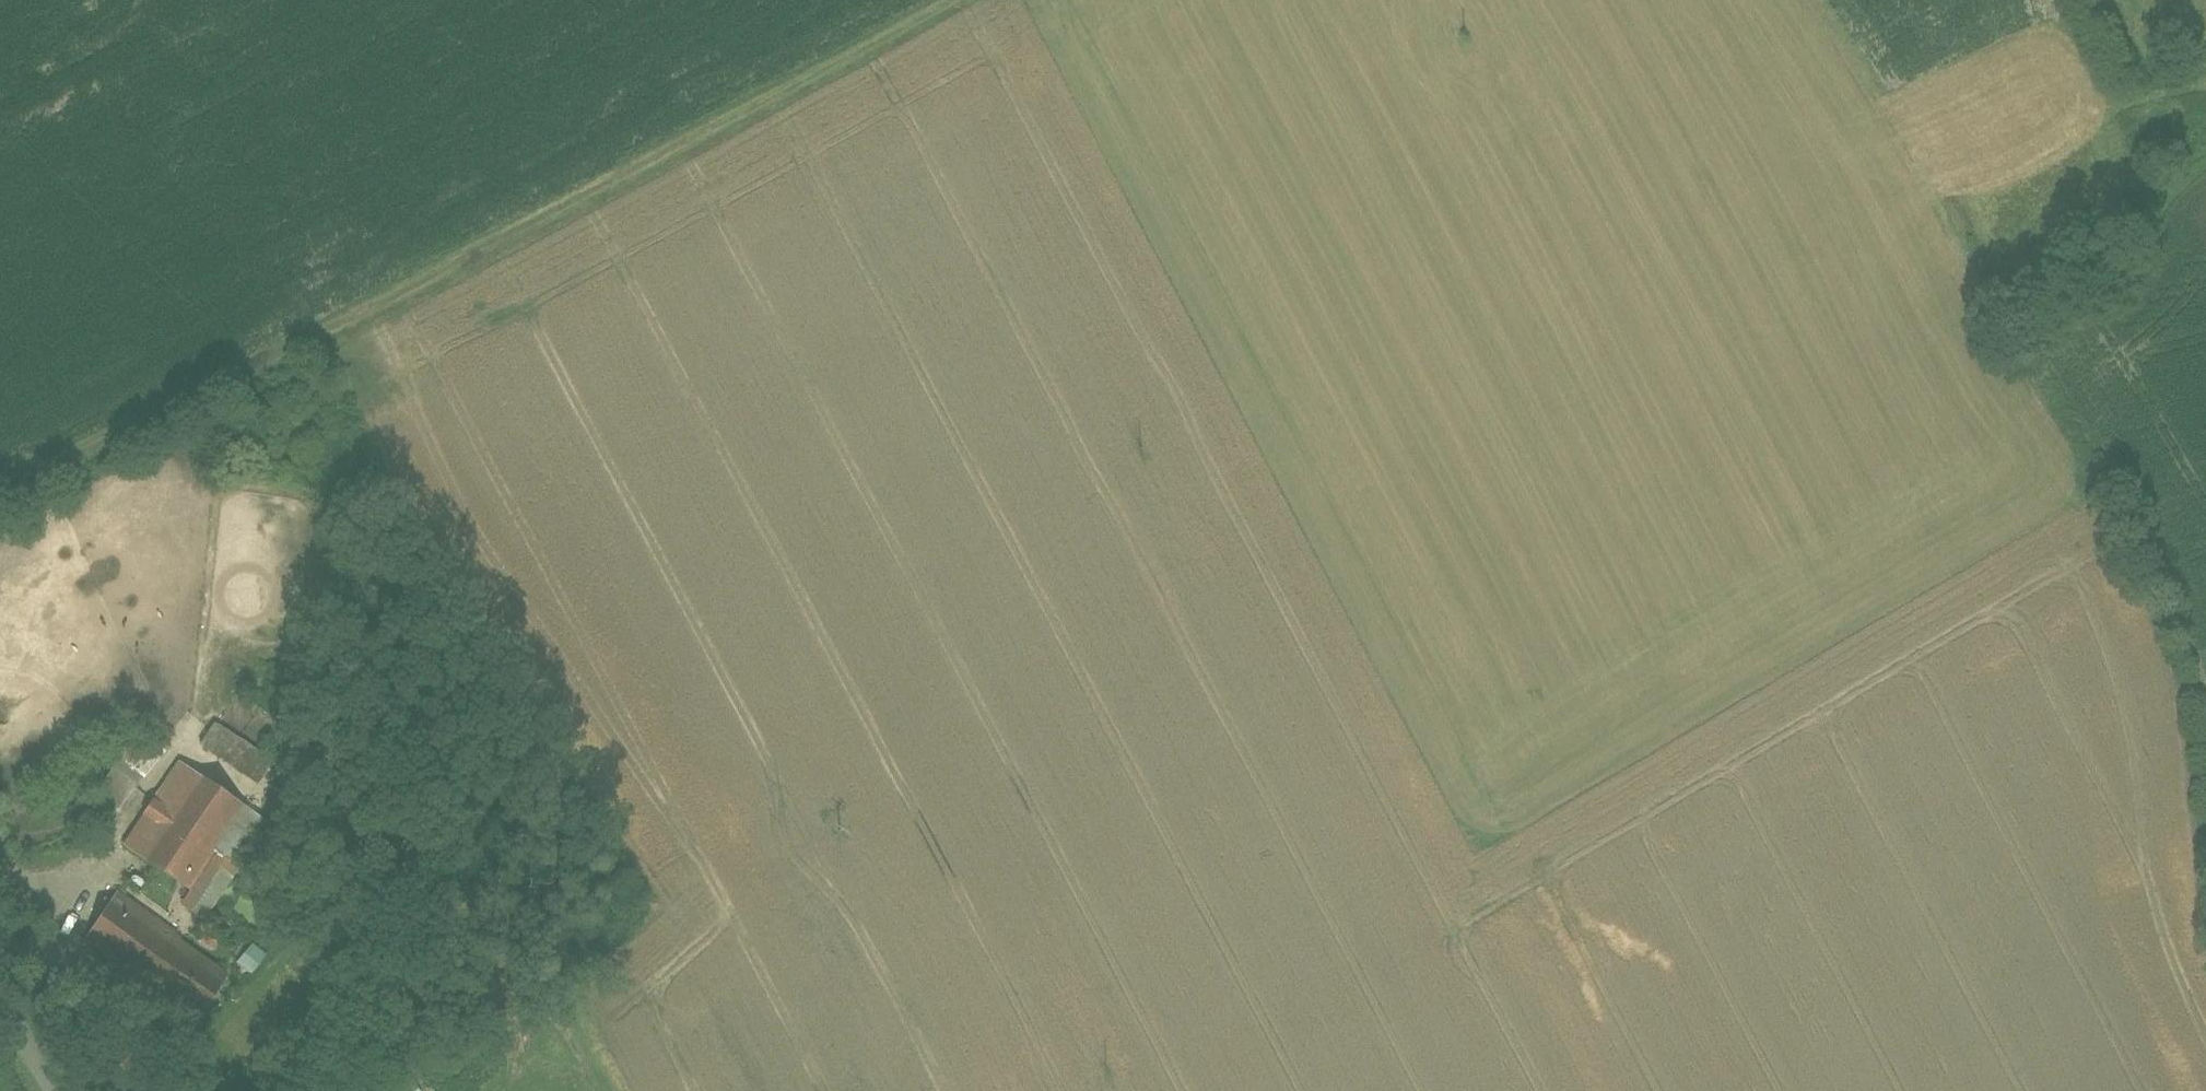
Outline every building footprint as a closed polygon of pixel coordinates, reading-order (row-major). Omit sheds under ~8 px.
[(205,747),(215,750),(222,726),(212,724),(205,747)] [(274,824),(180,764),(125,848),(219,909),(274,824)] [(127,890),(82,945),(185,1029),(229,974),(127,890)]
